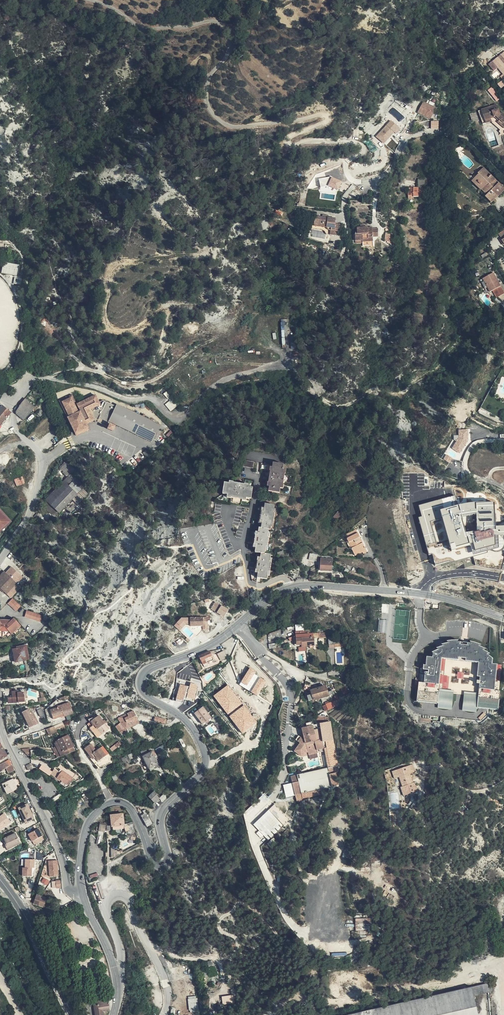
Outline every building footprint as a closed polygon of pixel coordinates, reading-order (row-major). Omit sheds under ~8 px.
[(503,75),(503,51),(488,64),(494,71),(498,67),(503,75)] [(502,97),(493,87),(492,88),(501,99),(502,98),(502,97)] [(501,99),(492,88),(489,91),(498,101),(501,99)] [(433,108),(426,105),(423,103),(418,113),(430,120),(436,109),(433,108)] [(482,111),(486,124),(492,122),(490,119),(496,118),(500,121),(498,123),(502,127),(503,128),(503,115),(502,114),(501,115),(499,111),(497,106),(482,111)] [(482,122),(479,112),(470,115),(474,125),(482,122)] [(490,119),(492,122),(500,129),(502,127),(498,123),(500,121),(496,118),(490,119)] [(384,144),(400,128),(391,120),(375,136),(384,144)] [(485,198),(491,203),(503,191),(503,189),(484,168),(478,174),(479,175),(476,178),(479,182),(477,183),(479,186),(478,188),(481,191),(483,189),(486,192),(488,194),(485,198)] [(319,179),(321,187),(331,186),(330,177),(319,179)] [(328,187),(339,189),(342,180),(331,177),(328,187)] [(421,198),(421,191),(418,191),(418,189),(408,188),(408,197),(413,197),(421,198)] [(313,217),(312,229),(327,231),(327,235),(339,236),(341,226),(336,225),(336,220),(328,219),(322,218),(313,217)] [(372,228),(365,229),(361,229),(357,229),(357,235),(355,235),(356,242),(363,241),(363,243),(373,242),(373,238),(378,238),(378,229),(372,230),(372,228)] [(18,276),(19,265),(4,262),(2,273),(18,276)] [(494,274),(481,281),(488,293),(492,291),(495,297),(503,293),(494,274)] [(72,393),(59,399),(76,436),(90,430),(88,424),(95,421),(108,427),(107,430),(112,432),(117,425),(152,441),(161,425),(117,404),(116,406),(104,400),(100,401),(96,394),(77,403),(72,393)] [(26,399),(31,404),(35,398),(30,394),(26,399)] [(15,413),(23,420),(35,407),(31,404),(26,399),(22,403),(20,405),(15,413)] [(165,404),(170,411),(177,406),(172,399),(165,404)] [(2,406),(0,408),(0,425),(10,413),(2,406)] [(451,448),(459,453),(470,433),(462,428),(451,448)] [(71,474),(75,470),(68,463),(62,470),(69,477),(71,474)] [(283,473),(283,470),(284,465),(278,464),(278,466),(273,465),(261,463),(260,470),(270,471),(269,477),(269,480),(267,479),(266,482),(268,482),(270,483),(269,487),(269,491),(279,493),(280,488),(281,485),(283,485),(285,474),(283,473)] [(77,495),(84,487),(72,475),(71,474),(69,477),(64,482),(77,495)] [(59,514),(77,495),(64,482),(46,500),(47,502),(57,511),(59,514)] [(233,485),(229,484),(225,483),(223,494),(227,495),(231,496),(231,498),(242,499),(242,497),(247,498),(251,499),(253,487),(248,487),(244,486),(245,484),(245,482),(243,482),(242,484),(239,484),(233,483),(233,485)] [(435,566),(450,561),(450,563),(487,553),(487,551),(490,550),(495,552),(500,552),(503,550),(503,548),(503,538),(502,536),(503,535),(503,525),(496,525),(495,501),(475,501),(457,504),(455,495),(419,505),(422,516),(418,517),(428,555),(432,554),(435,566)] [(53,514),(57,511),(47,502),(44,505),(53,514)] [(258,544),(268,539),(269,537),(267,537),(268,533),(269,529),(271,530),(271,527),(272,522),(273,523),(275,513),(273,513),(274,509),(274,506),(265,504),(264,508),(264,511),(262,511),(261,516),(259,515),(259,518),(261,518),(260,521),(262,521),(262,524),(261,528),(259,528),(258,533),(258,536),(256,535),(255,540),(253,539),(253,542),(255,542),(254,545),(256,545),(258,544)] [(10,522),(0,511),(0,531),(10,522)] [(337,512),(333,517),(340,523),(344,518),(337,512)] [(360,537),(358,533),(347,539),(349,543),(350,542),(353,547),(351,548),(354,553),(365,548),(362,543),(361,544),(358,538),(360,537)] [(268,543),(268,539),(258,544),(256,545),(256,548),(256,549),(257,548),(266,544),(268,543)] [(267,547),(268,543),(266,544),(257,548),(256,549),(255,553),(261,553),(260,558),(260,561),(258,560),(257,565),(255,565),(255,567),(257,568),(257,570),(258,570),(258,573),(257,581),(259,582),(260,578),(267,579),(268,576),(268,571),(270,572),(271,562),(270,562),(270,559),(271,555),(265,554),(265,550),(266,546),(267,547)] [(410,545),(402,547),(408,568),(415,566),(410,545)] [(332,571),(332,562),(332,559),(325,559),(325,561),(321,561),(321,562),(320,566),(320,570),(332,571)] [(2,593),(4,590),(7,593),(16,584),(3,571),(0,574),(0,591),(2,593)] [(12,599),(7,603),(8,604),(8,605),(9,605),(10,605),(14,607),(18,608),(19,608),(12,599)] [(228,610),(215,602),(211,609),(224,617),(228,610)] [(8,604),(7,603),(14,612),(18,608),(14,607),(10,605),(9,605),(8,605),(8,604)] [(41,616),(32,613),(25,611),(23,617),(39,622),(41,616)] [(182,617),(175,625),(181,630),(188,623),(182,617)] [(11,634),(13,632),(17,629),(20,625),(13,618),(11,620),(4,620),(4,621),(0,621),(0,638),(1,639),(5,635),(8,632),(11,634)] [(208,627),(208,618),(190,619),(190,631),(197,637),(203,630),(203,627),(208,627)] [(380,618),(378,631),(386,632),(388,619),(380,618)] [(309,633),(306,634),(307,646),(310,646),(310,648),(314,648),(314,645),(314,638),(313,635),(309,635),(309,633)] [(307,646),(306,634),(305,634),(305,636),(294,637),(294,645),(302,645),(302,646),(307,646)] [(334,640),(334,637),(328,637),(329,645),(340,644),(340,646),(340,647),(344,646),(344,639),(334,640)] [(441,689),(443,658),(478,663),(476,676),(481,677),(479,692),(465,691),(462,710),(477,712),(477,708),(498,711),(502,692),(495,691),(499,664),(494,663),(493,657),(481,645),(460,641),(442,644),(422,666),(417,701),(438,704),(438,708),(451,709),(454,691),(441,689)] [(26,645),(15,647),(16,649),(13,649),(15,662),(28,660),(26,645)] [(210,651),(199,656),(203,665),(215,659),(213,655),(212,656),(210,652),(210,651)] [(240,685),(259,695),(267,680),(262,678),(264,674),(249,666),(240,685)] [(196,699),(198,688),(203,689),(204,679),(193,677),(194,669),(183,668),(182,672),(178,671),(173,699),(184,701),(184,697),(196,699)] [(228,685),(213,696),(243,734),(257,722),(228,685)] [(325,697),(334,694),(333,691),(332,692),(331,690),(327,691),(326,687),(311,691),(312,695),(308,696),(309,701),(325,697)] [(25,701),(24,692),(18,693),(18,692),(13,692),(13,698),(8,698),(9,703),(20,702),(25,701)] [(73,713),(70,703),(58,707),(59,708),(51,711),(53,717),(60,714),(63,713),(64,716),(64,717),(73,713)] [(212,710),(208,705),(203,708),(203,707),(195,714),(203,724),(206,722),(208,720),(211,718),(207,713),(212,710)] [(31,715),(29,710),(23,713),(30,727),(38,723),(34,714),(31,715)] [(129,717),(125,718),(127,723),(137,718),(135,714),(131,716),(130,713),(127,714),(129,717)] [(93,731),(108,727),(99,716),(96,718),(95,717),(89,720),(90,723),(88,725),(93,731)] [(325,719),(318,716),(320,724),(320,727),(323,742),(324,746),(326,756),(331,750),(325,719)] [(54,726),(50,728),(46,730),(49,735),(56,732),(55,729),(54,726)] [(312,726),(302,728),(306,743),(308,752),(308,755),(317,753),(315,743),(316,743),(312,726)] [(109,729),(108,727),(93,731),(98,738),(109,729)] [(56,746),(61,757),(75,751),(67,736),(58,741),(59,742),(55,744),(56,746)] [(118,742),(110,748),(113,751),(120,745),(118,742)] [(98,762),(102,759),(104,757),(106,755),(100,748),(96,751),(91,744),(85,749),(93,760),(95,758),(98,762)] [(58,758),(61,757),(56,746),(53,748),(58,758)] [(156,760),(152,752),(147,755),(145,750),(141,753),(142,754),(139,755),(141,758),(143,757),(149,768),(158,764),(156,760)] [(135,754),(131,753),(120,759),(124,763),(136,756),(135,754)] [(70,762),(67,759),(66,760),(69,764),(73,768),(74,766),(70,762)] [(9,760),(0,765),(0,773),(6,769),(11,764),(9,760)] [(15,770),(11,764),(6,769),(8,773),(15,770)] [(320,789),(340,785),(337,770),(339,770),(338,765),(330,767),(291,775),(292,782),(284,784),(286,796),(296,794),(297,800),(321,795),(320,789)] [(399,777),(401,783),(405,782),(405,773),(410,771),(408,766),(397,770),(399,777)] [(62,781),(60,785),(65,789),(70,786),(69,785),(73,778),(75,775),(68,770),(68,771),(66,774),(63,772),(58,778),(62,781)] [(405,782),(401,783),(402,787),(405,795),(417,791),(414,783),(412,783),(410,784),(409,781),(411,780),(409,774),(411,774),(410,771),(405,773),(405,782)] [(13,779),(3,784),(6,790),(7,794),(18,789),(13,779)] [(149,797),(155,803),(159,798),(156,795),(157,794),(155,792),(149,797)] [(20,820),(21,824),(35,818),(28,802),(19,806),(24,818),(20,820)] [(276,803),(254,824),(260,830),(259,831),(269,841),(292,820),(276,803)] [(153,824),(145,810),(143,812),(144,814),(141,815),(147,827),(153,824)] [(0,817),(0,831),(11,823),(4,814),(0,817)] [(122,814),(111,816),(113,830),(124,828),(122,814)] [(32,841),(43,835),(39,827),(28,833),(32,841)] [(15,834),(4,839),(6,843),(5,844),(8,850),(20,844),(15,834)] [(43,850),(48,847),(44,842),(39,845),(43,850)] [(23,876),(33,875),(33,867),(36,867),(35,858),(26,858),(26,867),(23,867),(23,876)] [(58,859),(49,860),(50,876),(60,875),(58,859)] [(61,879),(52,880),(53,887),(62,887),(61,879)] [(47,898),(37,895),(34,904),(44,907),(47,898)] [(356,919),(356,930),(370,929),(369,918),(356,919)] [(490,983),(471,987),(473,996),(493,992),(490,983)] [(471,987),(349,1014),(478,1014),(473,996),(471,987)] [(222,995),(223,1003),(235,1002),(234,994),(222,995)] [(103,1011),(110,1010),(108,998),(93,1001),(95,1014),(104,1014),(103,1011)]
